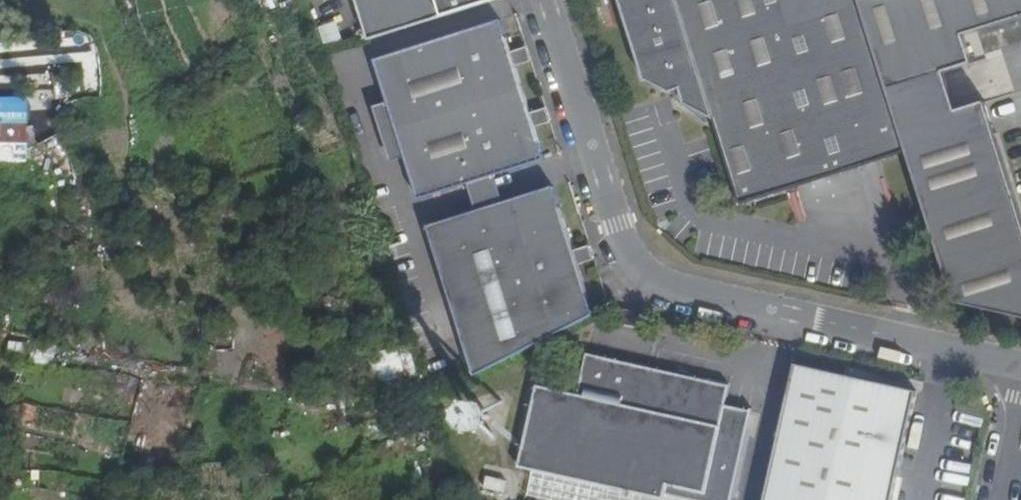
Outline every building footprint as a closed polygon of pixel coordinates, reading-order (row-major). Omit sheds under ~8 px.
[(369,41),(499,0),(356,0),(369,41)] [(645,79),(676,94),(674,90),(681,88),(686,103),(715,119),(741,203),(787,189),(830,176),(905,152),(885,87),(859,2),(858,0),(620,0),(645,79)] [(859,2),(885,87),(905,152),(936,249),(952,301),(1020,311),(1020,223),(983,100),(936,113),(925,76),(971,61),(963,32),(1020,15),(1020,0),(864,0),(859,2)] [(326,45),(343,39),(337,20),(320,26),(326,45)] [(419,200),(468,185),(497,176),(546,161),(535,129),(531,115),(516,68),(512,54),(501,21),(374,61),(388,103),(406,158),(419,200)] [(527,49),(512,54),(516,68),(531,63),(527,49)] [(30,96),(0,95),(0,143),(29,144),(30,96)] [(388,103),(374,107),(392,163),(406,158),(388,103)] [(535,129),(551,123),(547,110),(531,115),(535,129)] [(468,185),(475,207),(504,198),(497,176),(468,185)] [(830,176),(787,189),(795,213),(836,200),(830,176)] [(428,227),(474,378),(594,315),(579,266),(574,252),(553,187),(505,203),(477,211),(428,227)] [(475,207),(477,211),(505,203),(504,198),(475,207)] [(574,252),(579,266),(595,261),(591,247),(574,252)] [(374,353),(380,383),(418,375),(412,345),(374,353)] [(678,499),(731,499),(745,440),(737,438),(739,430),(730,416),(724,415),(730,386),(636,366),(635,371),(621,368),(622,363),(601,358),(599,364),(584,361),(577,395),(536,387),(520,458),(550,465),(548,475),(657,499),(664,499),(665,497),(678,499)] [(918,394),(794,366),(764,499),(893,499),(918,394)]
